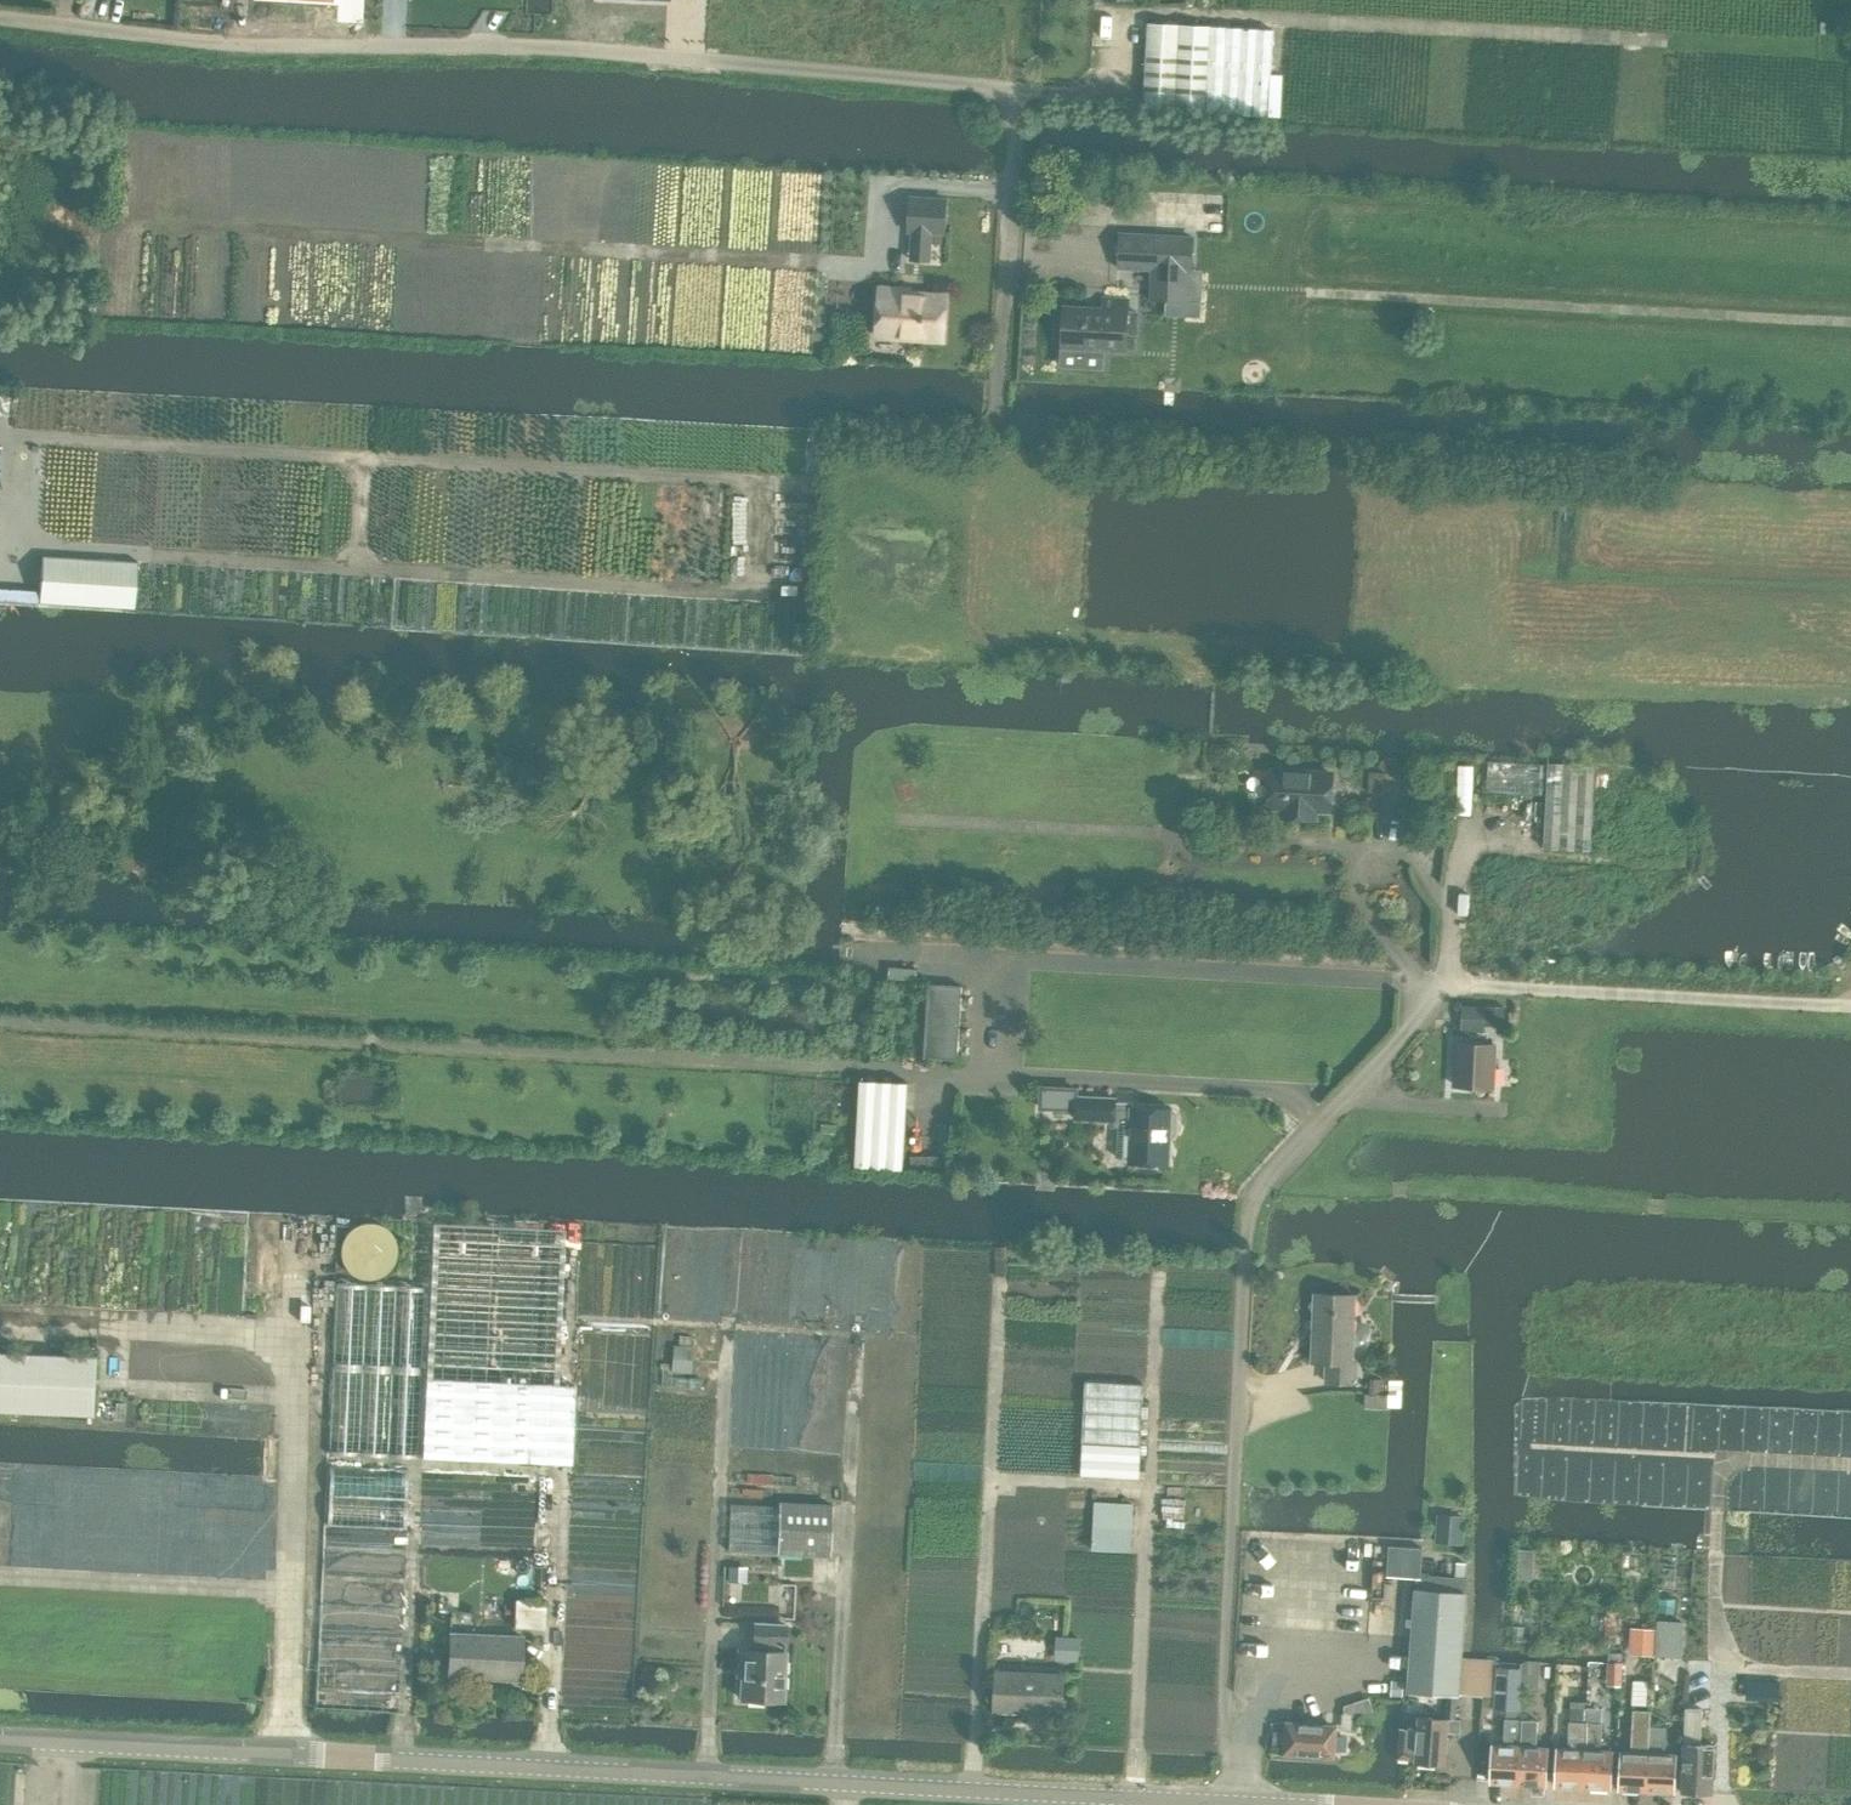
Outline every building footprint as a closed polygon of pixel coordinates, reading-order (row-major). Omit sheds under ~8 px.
[(1269,117),(1274,29),(1148,23),(1143,109),(1269,117)] [(908,194),(906,231),(911,231),(932,232),(944,233),(946,197),(908,194)] [(1121,234),(1119,267),(1153,269),(1151,298),(1185,299),(1187,270),(1191,270),(1193,237),(1121,234)] [(878,283),(874,338),(944,344),(948,292),(911,289),(912,286),(878,283)] [(1128,318),(1129,300),(1104,299),(1104,309),(1065,307),(1062,347),(1085,348),(1084,354),(1103,355),(1103,349),(1126,350),(1127,332),(1137,333),(1138,319),(1128,318)] [(39,602),(39,591),(0,588),(0,599),(39,602)] [(1487,760),(1486,791),(1543,794),(1544,763),(1487,760)] [(1547,762),(1542,847),(1592,850),(1596,765),(1547,762)] [(1330,809),(1332,773),(1272,769),(1270,806),(1284,806),(1284,815),(1315,817),(1316,808),(1330,809)] [(958,1057),(961,986),(927,984),(924,1056),(958,1057)] [(1494,1086),(1495,1044),(1457,1042),(1455,1084),(1494,1086)] [(861,1079),(855,1167),(903,1170),(908,1082),(861,1079)] [(1132,1108),(1115,1108),(1115,1098),(1077,1097),(1074,1096),(1075,1089),(1041,1087),(1040,1108),(1076,1109),(1076,1118),(1113,1120),(1113,1126),(1118,1126),(1117,1156),(1130,1157),(1129,1161),(1168,1162),(1169,1138),(1172,1138),(1176,1134),(1177,1113),(1174,1109),(1132,1107),(1132,1108)] [(913,1155),(913,1168),(951,1169),(951,1155),(913,1155)] [(402,1255),(402,1249),(400,1239),(397,1233),(394,1229),(385,1223),(379,1221),(374,1220),(367,1221),(362,1222),(356,1225),(353,1228),(349,1232),(346,1237),(344,1243),(343,1249),(345,1259),(348,1265),(351,1269),(359,1276),(366,1278),(372,1279),(378,1278),(383,1277),(390,1274),(393,1271),(397,1267),(400,1261),(402,1255)] [(571,1462),(574,1385),(557,1384),(564,1230),(434,1224),(423,1456),(571,1462)] [(996,1246),(996,1257),(1004,1257),(1004,1246),(996,1246)] [(1354,1384),(1356,1363),(1350,1363),(1354,1297),(1316,1295),(1312,1362),(1327,1363),(1326,1382),(1354,1384)] [(674,1346),(672,1371),(690,1372),(692,1348),(674,1346)] [(95,1356),(0,1352),(0,1410),(92,1415),(95,1356)] [(1383,1379),(1365,1379),(1365,1393),(1383,1393),(1383,1379)] [(1086,1380),(1081,1475),(1139,1478),(1144,1383),(1086,1380)] [(1388,1394),(1365,1394),(1365,1408),(1388,1408),(1388,1394)] [(746,1473),(746,1482),(758,1483),(758,1475),(758,1474),(746,1473)] [(758,1483),(770,1484),(771,1475),(758,1475),(758,1483)] [(730,1503),(728,1552),(830,1556),(832,1503),(779,1501),(779,1505),(730,1503)] [(1094,1502),(1092,1548),(1130,1550),(1133,1504),(1094,1502)] [(1436,1516),(1434,1541),(1462,1543),(1464,1518),(1436,1516)] [(1389,1545),(1387,1576),(1415,1578),(1421,1578),(1421,1573),(1423,1547),(1389,1545)] [(1519,1567),(1518,1577),(1532,1578),(1533,1568),(1519,1567)] [(1411,1638),(1407,1691),(1448,1694),(1446,1718),(1457,1718),(1458,1694),(1482,1695),(1485,1658),(1461,1656),(1466,1578),(1430,1575),(1430,1574),(1421,1573),(1421,1578),(1415,1578),(1411,1638)] [(1656,1630),(1656,1639),(1680,1641),(1681,1621),(1657,1620),(1656,1630)] [(782,1702),(786,1628),(753,1627),(752,1646),(767,1647),(766,1652),(742,1651),(740,1700),(782,1702)] [(1643,1629),(1642,1654),(1655,1655),(1656,1639),(1656,1630),(1643,1629)] [(521,1678),(523,1636),(451,1633),(449,1675),(521,1678)] [(1624,1652),(1609,1651),(1608,1683),(1622,1684),(1624,1652)] [(1482,1695),(1481,1706),(1493,1706),(1493,1709),(1520,1710),(1522,1668),(1499,1667),(1499,1658),(1485,1658),(1482,1695)] [(1523,1661),(1521,1691),(1538,1691),(1540,1662),(1523,1661)] [(1062,1714),(1064,1677),(997,1673),(995,1710),(1062,1714)] [(1746,1694),(1763,1695),(1763,1680),(1746,1679),(1746,1694)] [(1393,1680),(1392,1694),(1403,1695),(1403,1681),(1393,1680)] [(1585,1722),(1586,1708),(1586,1703),(1570,1702),(1569,1721),(1568,1721),(1567,1749),(1557,1748),(1555,1785),(1581,1786),(1585,1722)] [(1586,1708),(1585,1722),(1581,1786),(1608,1788),(1610,1751),(1601,1751),(1602,1723),(1601,1723),(1602,1708),(1586,1708)] [(1647,1790),(1649,1726),(1650,1710),(1632,1709),(1630,1753),(1622,1752),(1621,1788),(1647,1790)] [(1712,1794),(1714,1745),(1701,1745),(1703,1711),(1686,1710),(1681,1792),(1712,1794)] [(1400,1728),(1399,1758),(1417,1760),(1417,1762),(1446,1764),(1448,1730),(1461,1731),(1462,1719),(1457,1718),(1446,1718),(1419,1716),(1419,1729),(1400,1728)] [(1493,1782),(1520,1783),(1522,1719),(1504,1718),(1503,1743),(1495,1743),(1493,1782)] [(1538,1719),(1522,1719),(1520,1783),(1546,1784),(1548,1746),(1537,1746),(1538,1719)] [(1285,1746),(1285,1752),(1333,1755),(1335,1726),(1287,1722),(1286,1731),(1285,1746)] [(1674,1755),(1665,1754),(1666,1727),(1651,1726),(1649,1726),(1647,1790),(1673,1792),(1674,1755)] [(1285,1746),(1286,1731),(1274,1730),(1273,1745),(1285,1746)]
